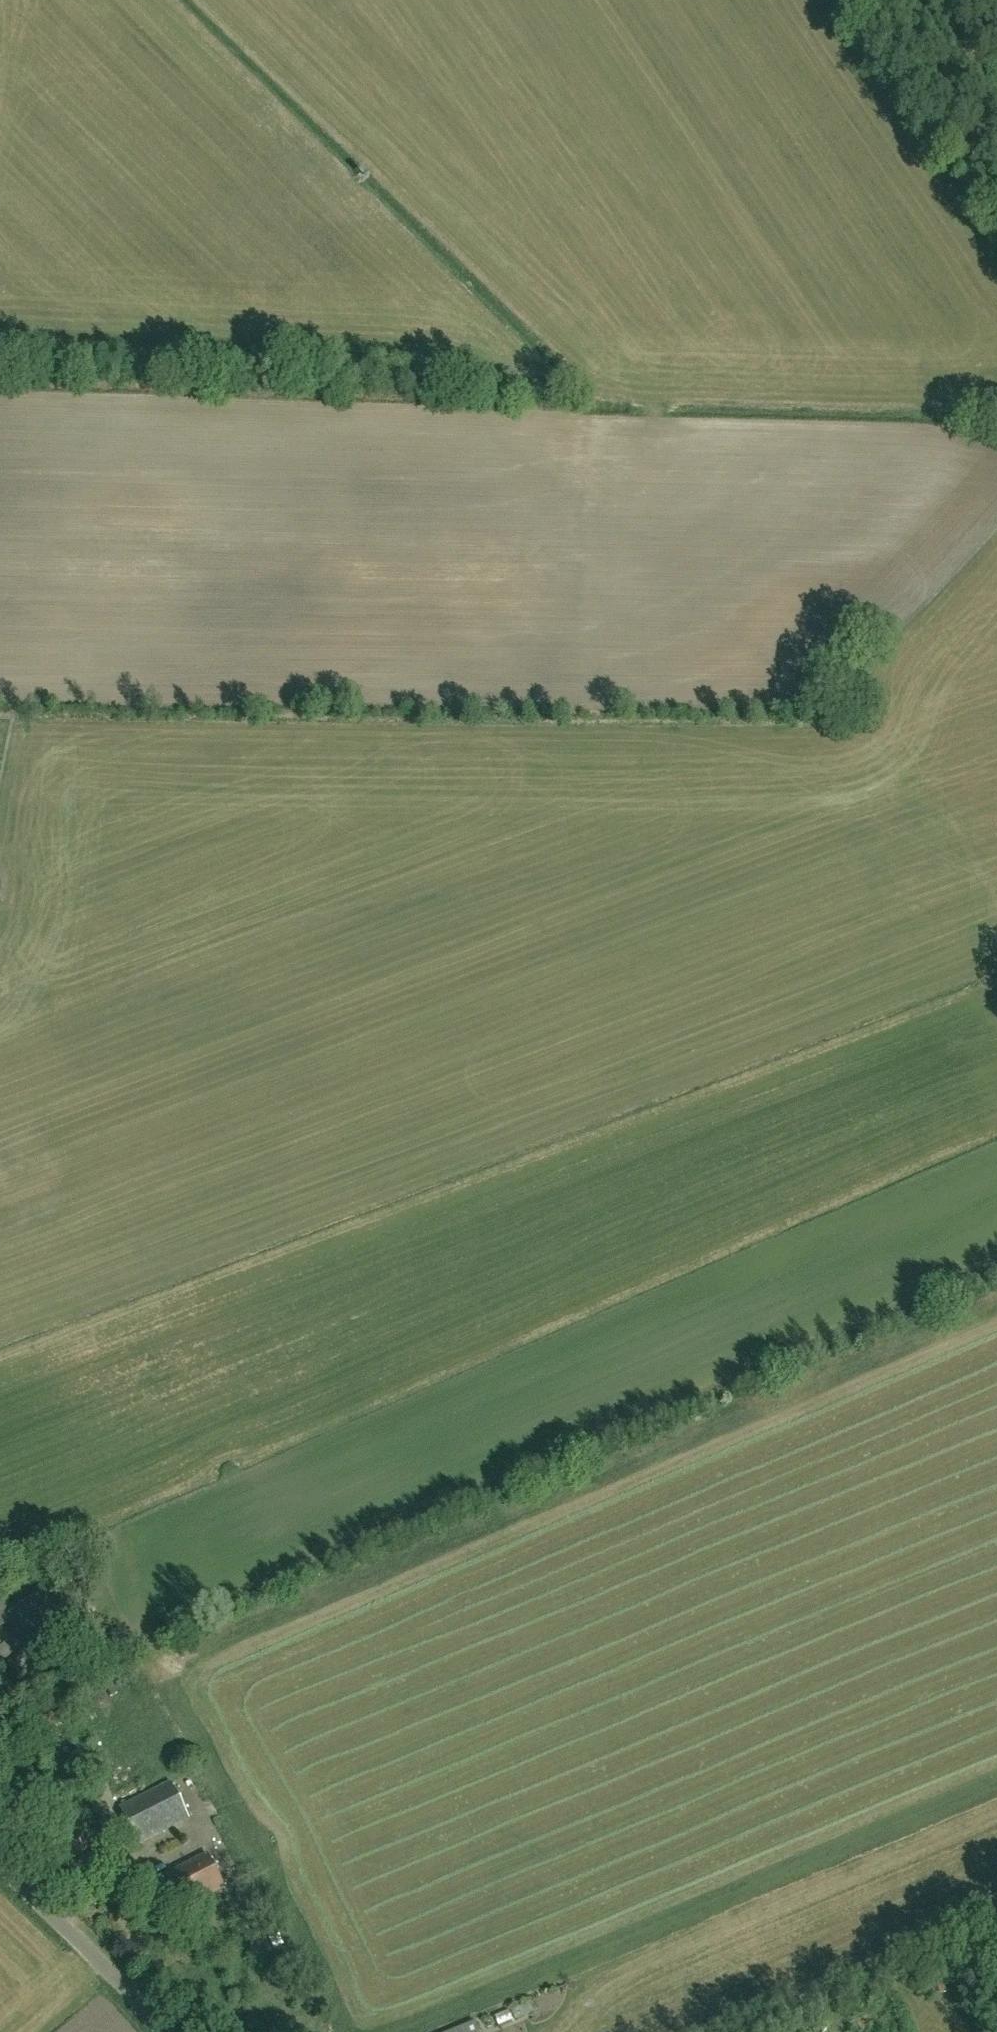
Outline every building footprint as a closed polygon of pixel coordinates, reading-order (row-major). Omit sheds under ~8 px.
[(5,1617),(9,1623),(29,1648),(57,1627),(33,1596),(5,1617)] [(9,1623),(5,1617),(0,1610),(0,1630),(9,1623)] [(138,1843),(188,1818),(171,1782),(120,1807),(138,1843)] [(78,1835),(62,1848),(71,1859),(87,1845),(78,1835)] [(169,1916),(224,1888),(207,1853),(151,1881),(169,1916)] [(475,2023),(452,2031),(479,2031),(475,2023)]
